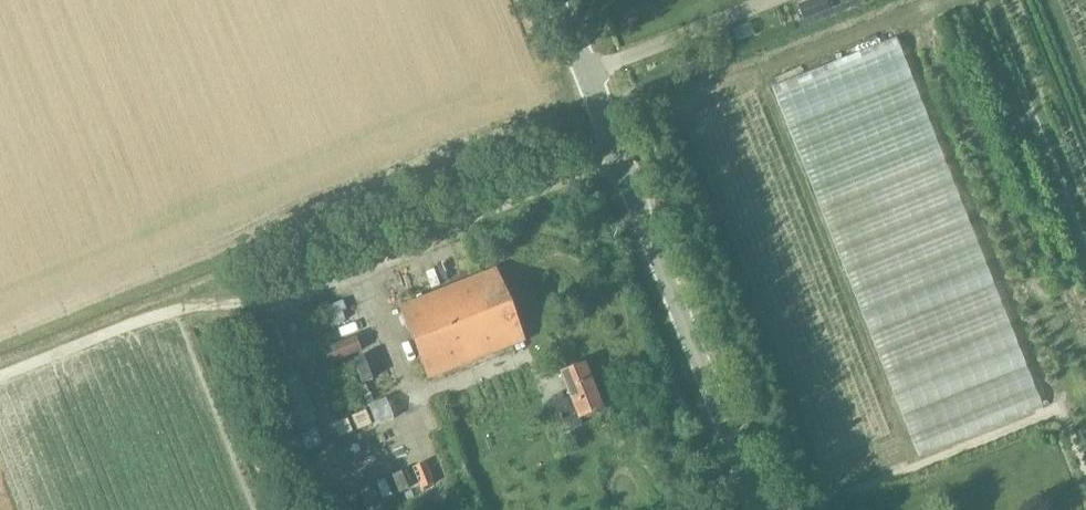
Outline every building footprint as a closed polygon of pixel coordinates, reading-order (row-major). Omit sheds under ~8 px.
[(779,105),(784,120),(906,78),(892,37),(768,79),(777,106),(779,105)] [(447,197),(457,192),(454,186),(444,191),(447,197)] [(426,378),(521,340),(493,269),(398,306),(426,378)] [(353,315),(333,323),(343,346),(363,337),(353,315)] [(988,426),(1037,413),(1020,348),(986,356),(984,348),(888,373),(892,389),(893,389),(897,406),(984,384),(988,399),(981,401),(988,426)] [(601,408),(583,363),(558,373),(568,396),(551,403),(557,417),(556,417),(562,431),(581,424),(578,417),(601,408)]
